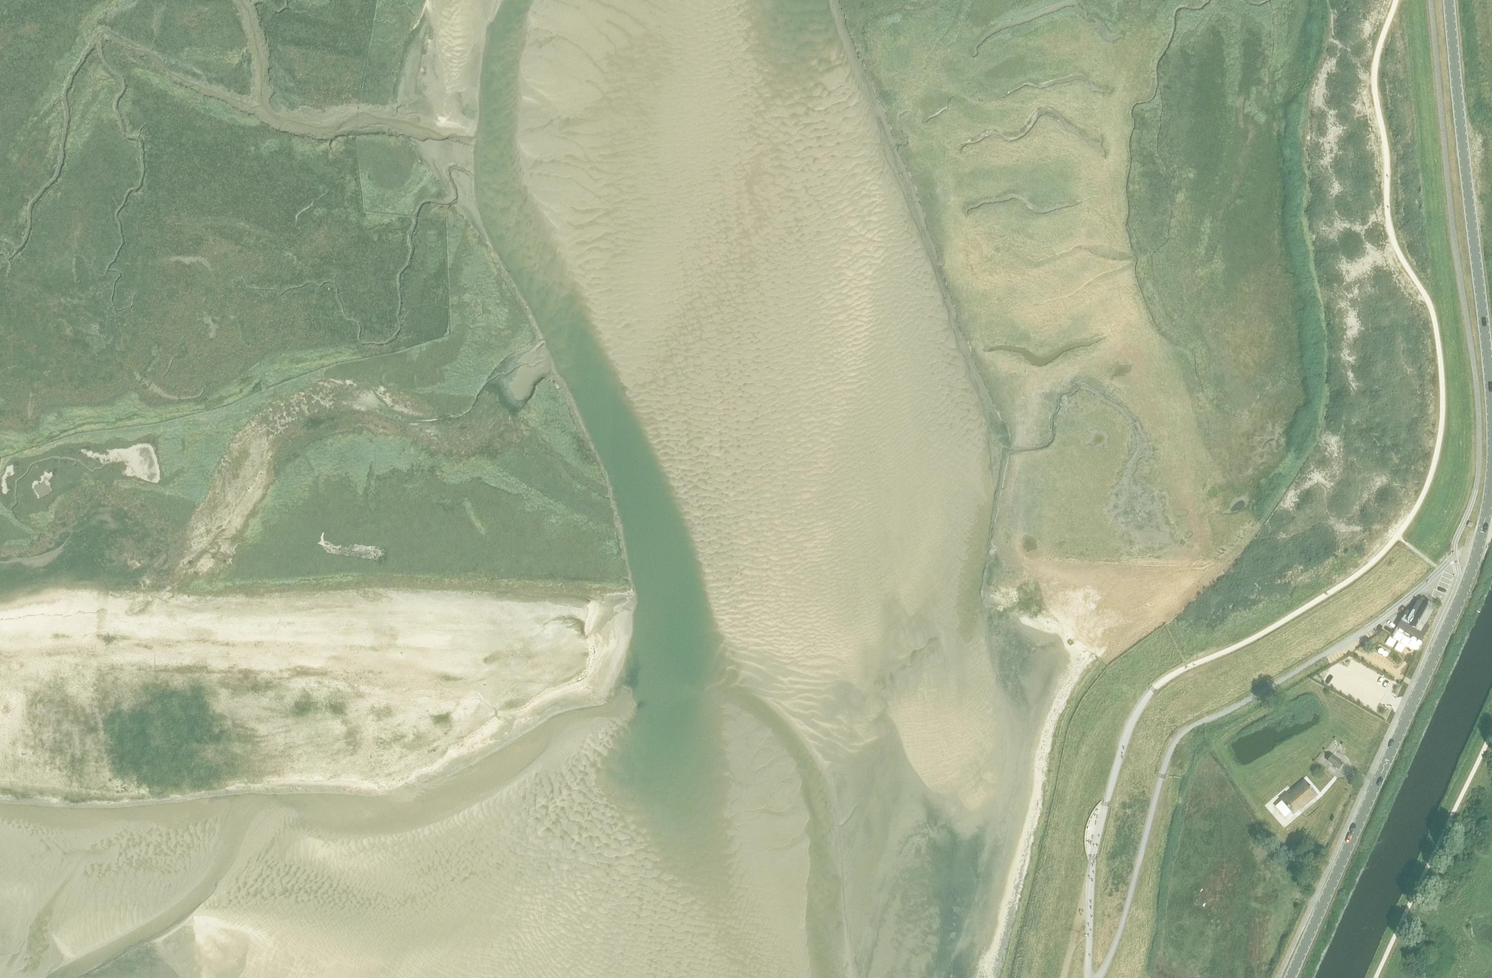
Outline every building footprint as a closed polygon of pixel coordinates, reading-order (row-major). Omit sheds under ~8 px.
[(1424,634),(1437,613),(1432,610),(1433,609),(1418,600),(1409,615),(1404,612),(1399,619),(1424,634)] [(1343,764),(1332,756),(1328,761),(1339,770),(1343,764)] [(1312,799),(1317,795),(1306,781),(1290,795),(1288,793),(1281,799),(1282,801),(1276,806),(1285,817),(1292,812),(1294,814),(1300,809),(1300,808),(1311,798),(1312,799)]
